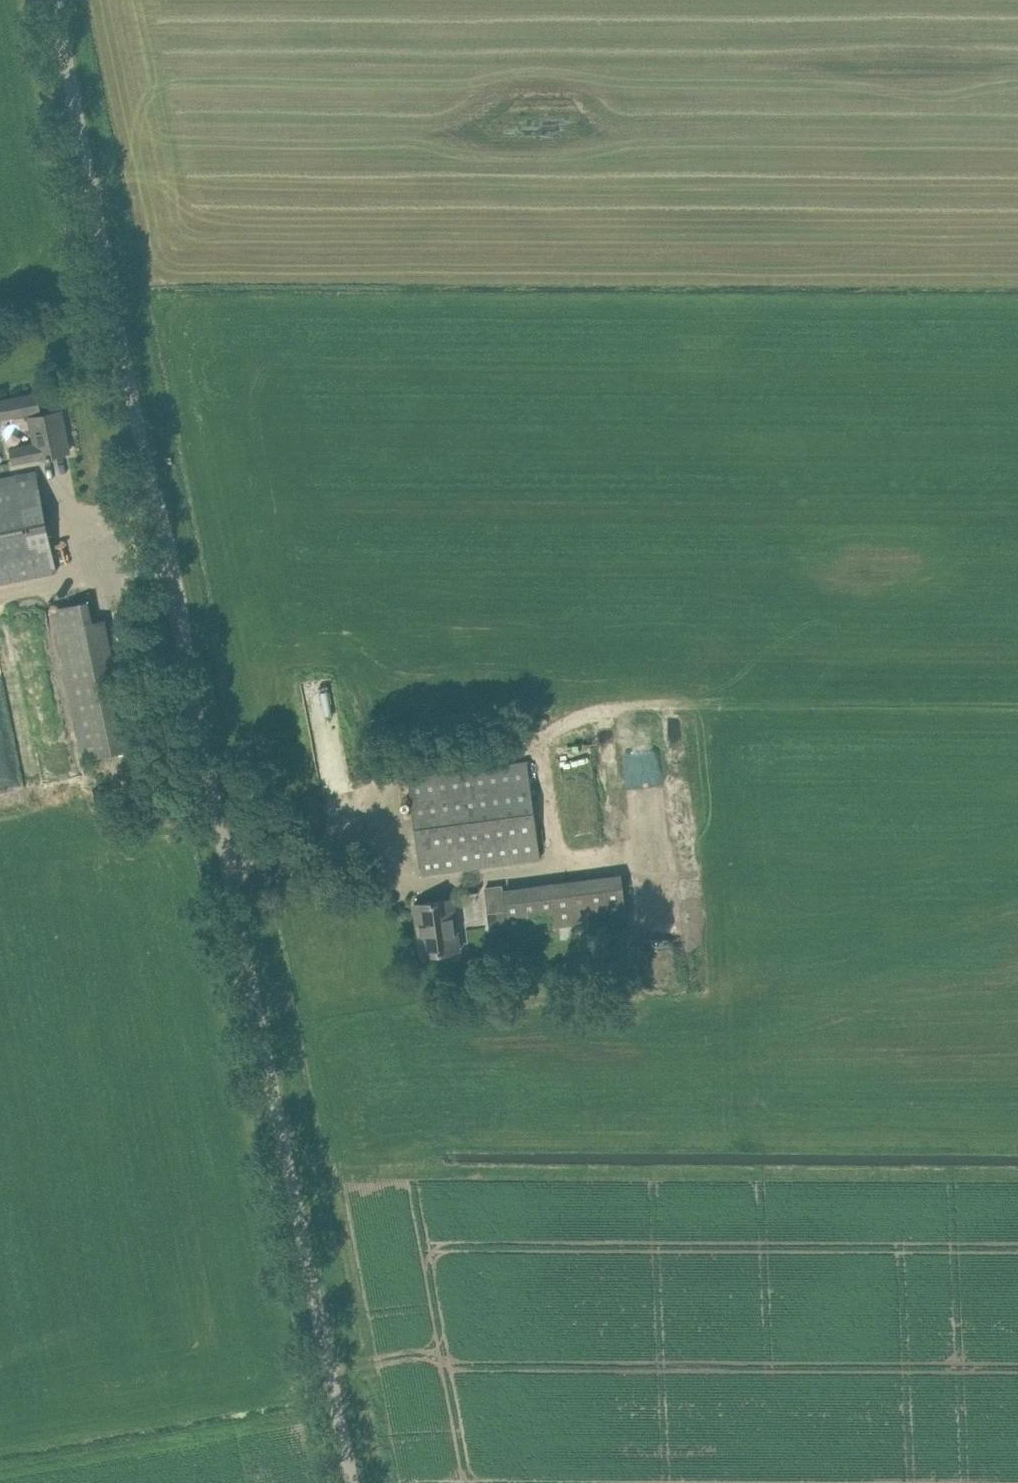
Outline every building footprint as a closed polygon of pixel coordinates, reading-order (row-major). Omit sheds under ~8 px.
[(17,396),(0,400),(0,412),(1,418),(40,410),(37,392),(17,396)] [(61,411),(41,415),(31,417),(36,442),(12,446),(15,462),(39,457),(47,456),(47,458),(51,457),(51,455),(69,451),(61,411)] [(17,476),(0,480),(0,582),(57,571),(37,472),(17,476)] [(87,601),(51,608),(83,759),(127,750),(127,749),(119,751),(87,601)] [(527,762),(428,775),(408,778),(421,874),(540,858),(527,762)] [(560,926),(627,917),(621,873),(503,888),(503,891),(484,894),(486,911),(506,909),(509,933),(543,928),(544,936),(560,934),(560,926)] [(460,950),(452,898),(414,904),(421,955),(460,950)]
